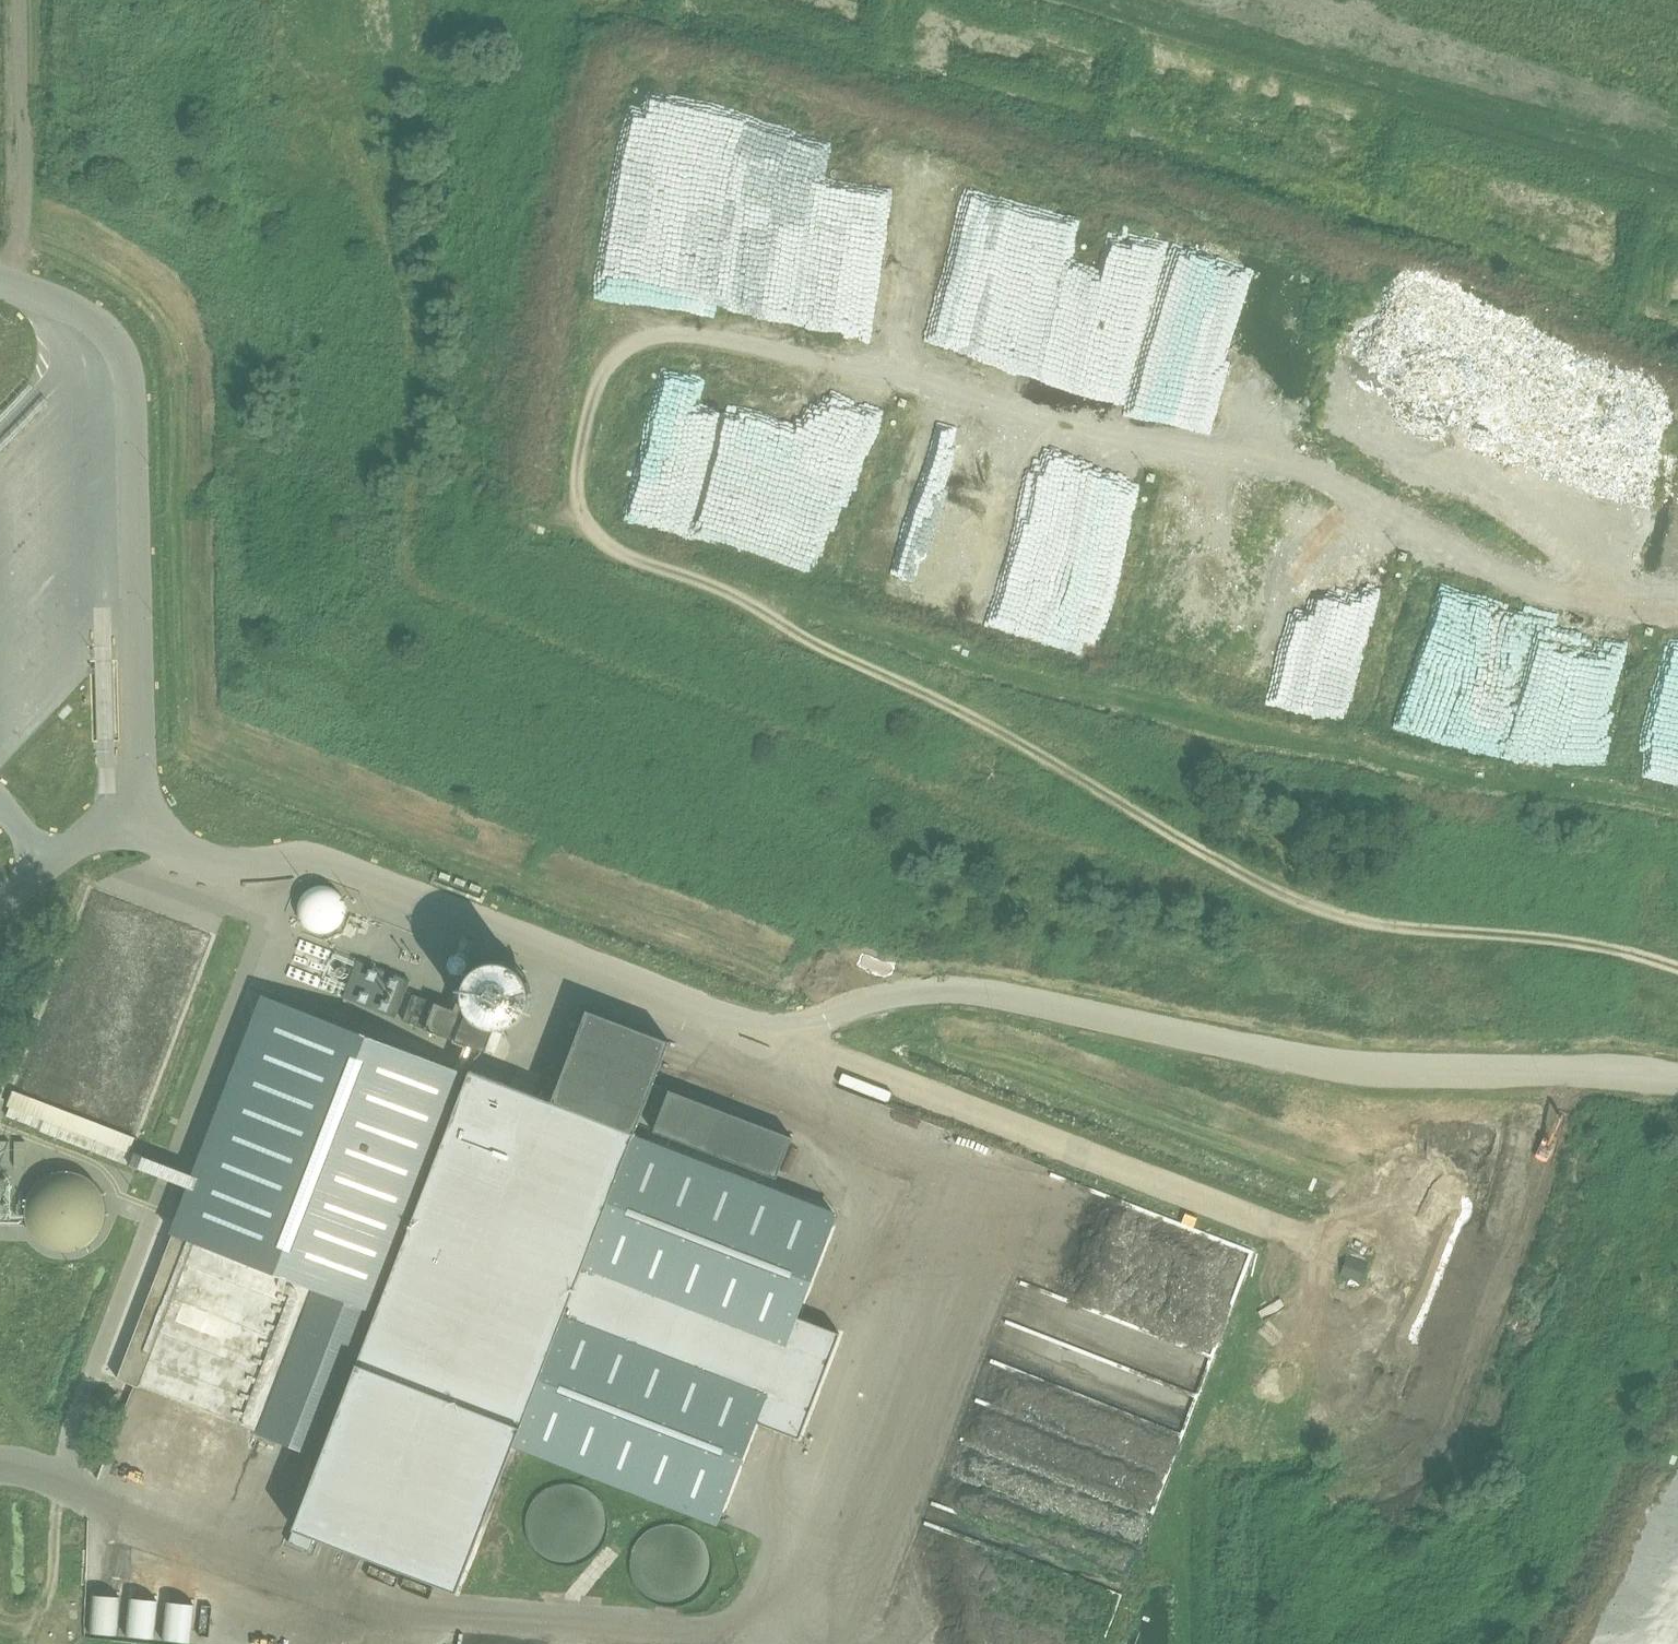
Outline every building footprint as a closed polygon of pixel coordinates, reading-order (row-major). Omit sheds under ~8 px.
[(463,996),(463,999),(459,1010),(419,994),(409,1020),(489,1051),(498,1027),(503,1027),(507,1026),(511,1024),(514,1023),(518,1020),(521,1018),(524,1015),(526,1012),(528,1009),(529,1007),(530,1005),(530,1002),(531,1000),(532,996),(532,993),(532,990),(531,987),(530,983),(529,980),(528,976),(526,973),(524,970),(520,967),(518,965),(515,963),(512,962),(508,960),(505,959),(502,959),(498,958),(496,958),(492,959),(490,959),(486,960),(483,961),(480,963),(477,965),(474,967),(472,969),(470,972),(468,975),(465,979),(465,981),(464,985),(463,988),(463,992),(463,996)] [(402,1017),(417,980),(363,959),(349,997),(402,1017)] [(263,1434),(323,1458),(401,1255),(564,1318),(516,1442),(720,1520),(838,1214),(634,1135),(635,1131),(669,1041),(587,1010),(552,1099),(470,1067),(468,1072),(265,993),(173,1233),(174,1234),(119,1377),(264,1432),(263,1434)] [(14,1089),(7,1105),(130,1151),(135,1136),(14,1089)] [(792,1136),(669,1089),(654,1130),(777,1178),(792,1136)] [(32,1186),(29,1191),(27,1196),(25,1201),(24,1210),(25,1217),(26,1222),(29,1228),(31,1232),(35,1238),(40,1242),(46,1246),(51,1249),(57,1250),(64,1251),(68,1251),(75,1250),(82,1247),(90,1243),(96,1237),(101,1231),(104,1223),(105,1219),(106,1213),(106,1207),(105,1202),(104,1197),(101,1190),(97,1185),(94,1181),(88,1176),(83,1173),(79,1172),(73,1170),(70,1170),(62,1170),(55,1171),(49,1173),(44,1175),(39,1179),(35,1183),(32,1186)] [(1368,1263),(1348,1254),(1340,1274),(1359,1282),(1368,1263)]
